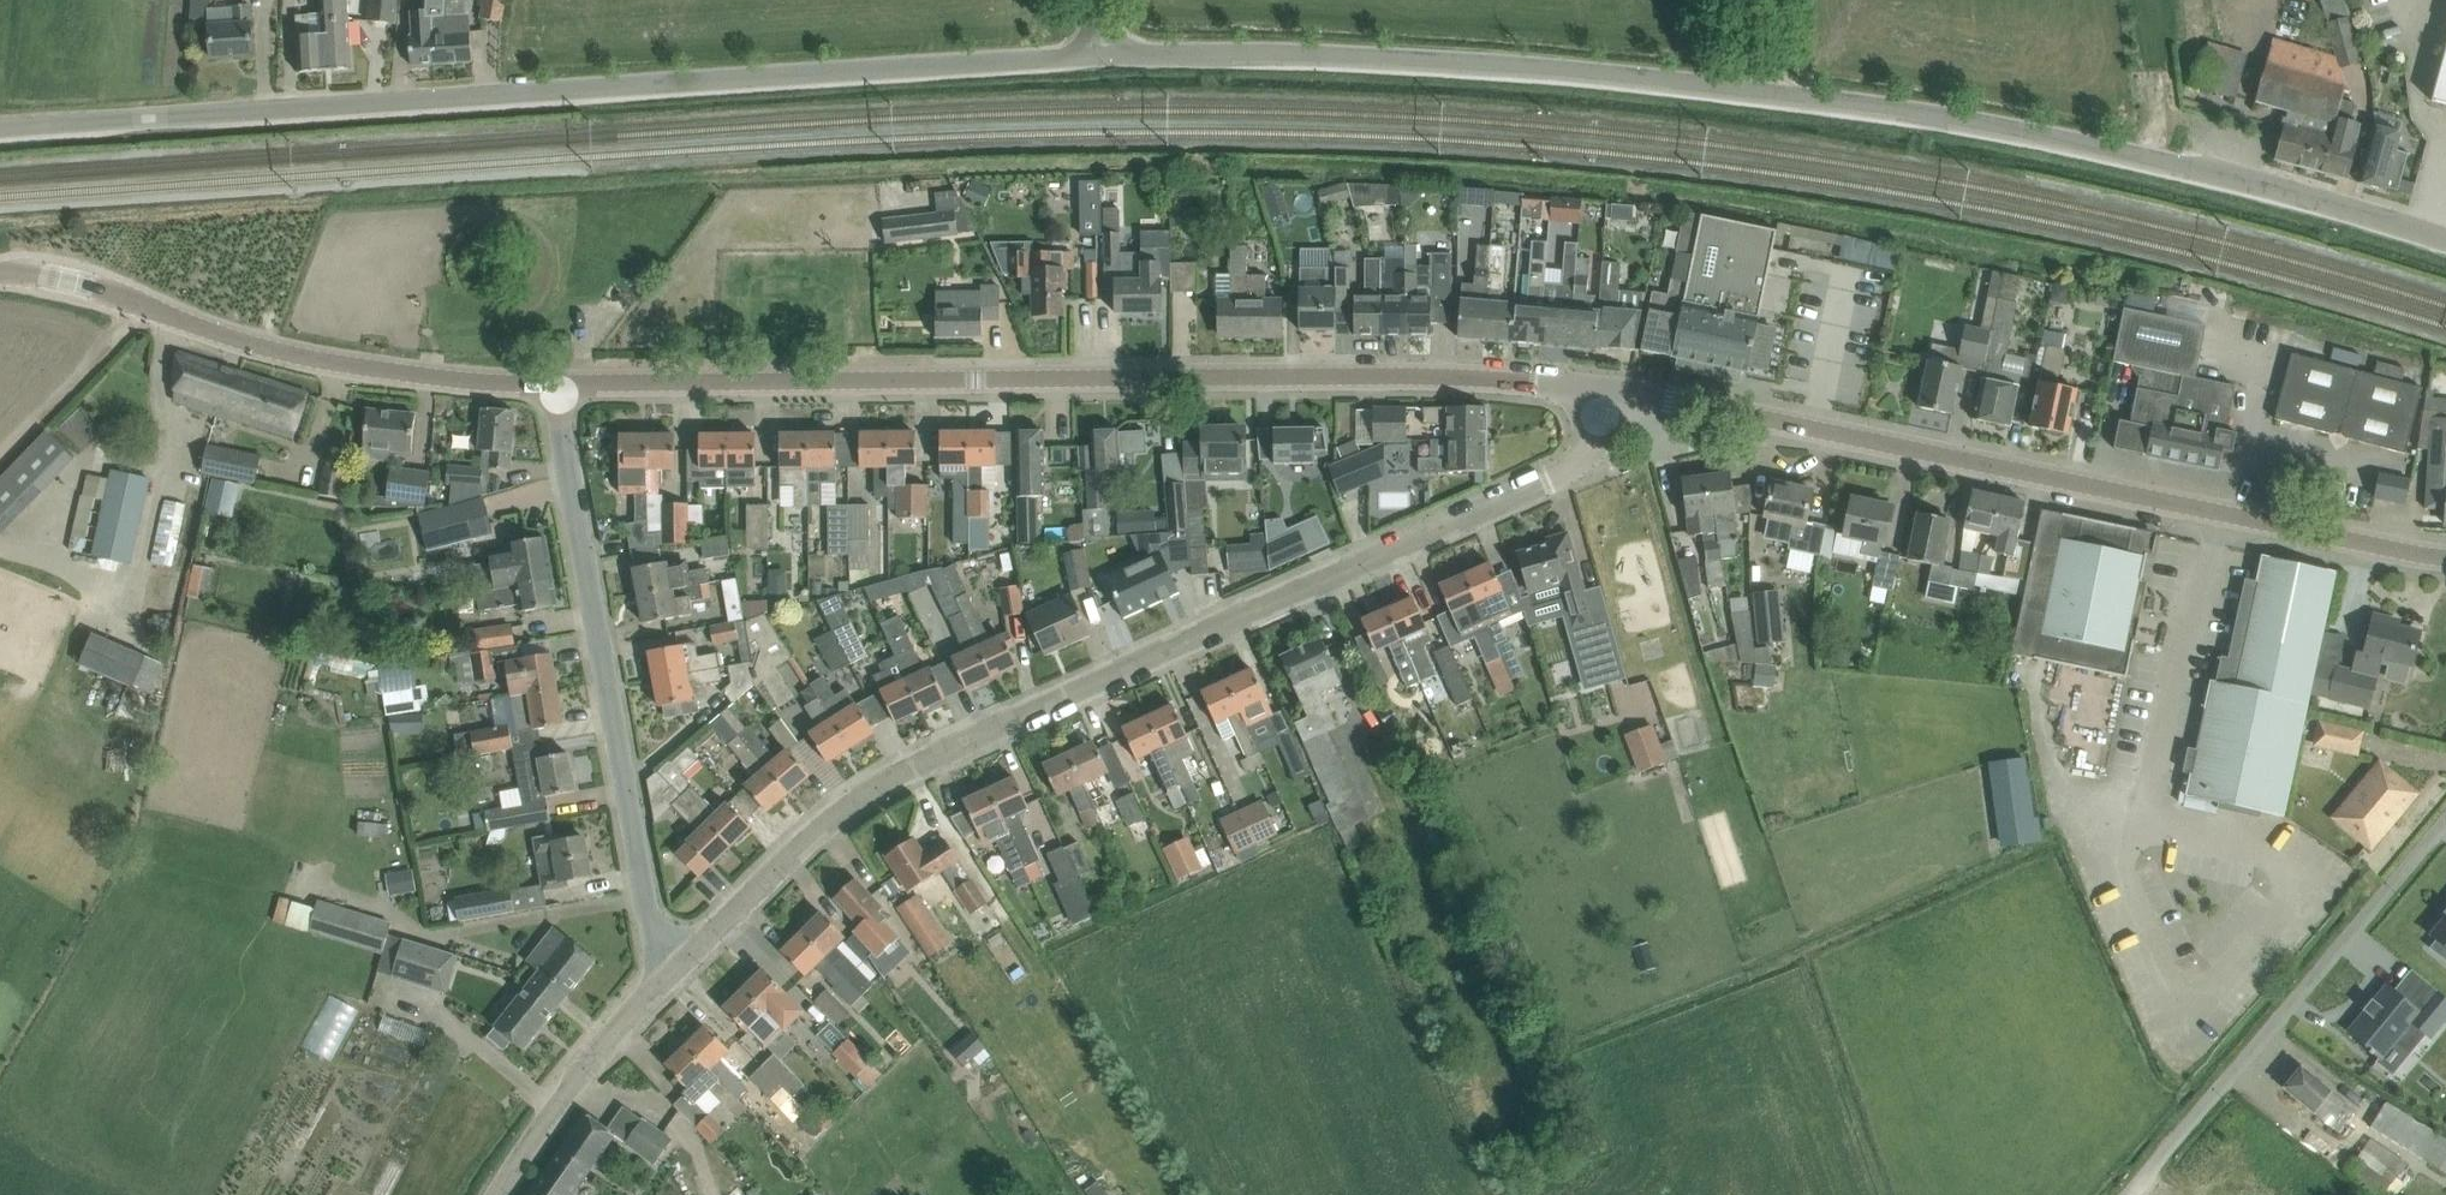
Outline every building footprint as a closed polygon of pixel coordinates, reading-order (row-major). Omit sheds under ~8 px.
[(189,25),(206,26),(207,11),(207,0),(191,0),(189,25)] [(322,14),(326,71),(352,69),(351,45),(348,0),(321,0),(322,14)] [(396,0),(370,0),(368,21),(394,25),(396,0)] [(446,16),(445,0),(424,0),(425,12),(413,12),(414,37),(410,37),(411,65),(434,64),(432,17),(446,16)] [(482,19),(501,19),(504,0),(483,0),(482,19)] [(2354,20),(2346,0),(2323,0),(2321,1),(2330,26),(2329,27),(2329,29),(2322,30),(2328,53),(2335,51),(2340,68),(2358,63),(2347,22),(2354,20)] [(235,24),(209,26),(210,34),(212,58),(254,55),(252,31),(251,23),(249,4),(234,5),(234,12),(235,24)] [(322,14),(295,15),(298,48),(299,72),(326,71),(322,14)] [(473,61),(471,37),(470,15),(446,16),(432,17),(434,64),(473,61)] [(2339,112),(2342,99),(2346,84),(2324,78),(2329,57),(2273,41),(2256,101),(2290,111),(2291,104),(2306,108),(2307,103),(2339,112)] [(2235,95),(2242,72),(2246,58),(2207,46),(2191,45),(2181,79),(2235,95)] [(2432,100),(2445,104),(2445,47),(2432,100)] [(2347,179),(2353,156),(2356,143),(2355,143),(2360,124),(2351,122),(2356,103),(2342,99),(2339,112),(2336,123),(2335,123),(2331,138),(2330,138),(2321,172),(2347,179)] [(2336,123),(2339,112),(2307,103),(2306,108),(2291,104),(2290,111),(2287,118),(2301,122),(2299,130),(2285,126),(2275,159),(2321,172),(2330,138),(2331,138),(2335,123),(2336,123)] [(2365,159),(2358,182),(2386,189),(2386,188),(2398,191),(2408,154),(2396,150),(2401,135),(2373,127),(2365,159)] [(1076,211),(1086,211),(1087,235),(1101,234),(1100,181),(1086,181),(1075,182),(1076,211)] [(1397,183),(1382,182),(1384,206),(1398,205),(1397,183)] [(971,184),(965,198),(985,205),(991,192),(971,184)] [(1317,194),(1322,207),(1350,197),(1345,184),(1317,194)] [(1289,214),(1280,187),(1261,187),(1272,219),(1289,214)] [(1608,204),(1607,219),(1636,220),(1636,206),(1608,204)] [(1119,207),(1103,208),(1104,266),(1120,266),(1119,207)] [(1490,246),(1491,246),(1492,210),(1479,209),(1474,284),(1463,284),(1458,337),(1483,339),(1490,246)] [(955,212),(883,220),(885,242),(958,233),(955,212)] [(1756,331),(1777,230),(1702,215),(1693,255),(1688,277),(1672,356),(1748,372),(1750,360),(1754,361),(1760,332),(1756,331)] [(1876,333),(1894,244),(1791,224),(1786,249),(1797,251),(1794,265),(1812,269),(1808,288),(1817,290),(1813,312),(1832,315),(1830,324),(1852,328),(1876,333)] [(1171,263),(1170,247),(1159,248),(1159,234),(1141,233),(1142,263),(1142,281),(1116,281),(1116,284),(1116,308),(1116,313),(1143,313),(1162,313),(1162,289),(1162,279),(1171,278),(1171,263)] [(1540,344),(1548,242),(1534,241),(1531,273),(1533,273),(1530,306),(1517,304),(1514,342),(1518,342),(1521,346),(1529,347),(1532,344),(1538,344),(1540,344)] [(1063,313),(1063,289),(1063,252),(1033,252),(1033,242),(990,242),(1003,273),(1010,273),(1010,277),(1028,277),(1028,275),(1033,275),(1033,290),(1033,314),(1063,313)] [(1562,285),(1545,282),(1549,242),(1548,242),(1540,344),(1538,344),(1571,347),(1577,259),(1565,258),(1562,285)] [(1250,275),(1246,275),(1246,245),(1231,245),(1231,301),(1220,301),(1220,335),(1250,336),(1250,275)] [(1405,246),(1405,258),(1405,266),(1405,335),(1411,335),(1431,335),(1431,323),(1450,323),(1450,290),(1436,289),(1432,289),(1432,265),(1417,265),(1416,245),(1405,245),(1405,246)] [(1514,342),(1517,304),(1512,304),(1502,303),(1508,248),(1491,246),(1490,246),(1483,339),(1488,340),(1509,342),(1514,342)] [(1688,277),(1693,255),(1677,252),(1668,295),(1655,292),(1651,310),(1646,326),(1641,350),(1672,356),(1688,277)] [(1432,265),(1432,289),(1436,289),(1450,290),(1451,255),(1433,255),(1432,265)] [(1365,296),(1354,296),(1355,311),(1355,335),(1380,335),(1380,296),(1380,258),(1365,259),(1365,296)] [(1405,258),(1380,258),(1380,296),(1380,335),(1405,335),(1405,266),(1405,258)] [(1595,349),(1599,300),(1586,299),(1590,260),(1578,259),(1577,259),(1571,347),(1595,349)] [(1617,309),(1621,262),(1603,260),(1602,273),(1601,273),(1599,300),(1595,349),(1596,349),(1596,347),(1634,350),(1642,312),(1617,309)] [(1171,263),(1171,278),(1171,292),(1197,292),(1197,263),(1171,263)] [(1334,268),(1300,267),(1300,300),(1300,306),(1300,330),(1336,330),(1336,306),(1350,306),(1350,282),(1350,268),(1334,268)] [(1924,383),(1919,407),(1952,414),(1962,367),(1958,366),(1960,357),(1985,362),(1999,298),(2004,274),(1992,271),(1980,328),(1966,325),(1964,330),(1960,349),(1932,343),(1928,363),(1924,383)] [(1985,362),(1973,418),(1998,423),(1998,425),(2006,427),(2008,425),(2011,426),(2015,403),(2019,387),(2017,386),(2019,376),(2002,372),(2021,278),(2004,274),(1999,298),(1985,362)] [(1281,336),(1281,300),(1266,300),(1266,275),(1250,275),(1250,336),(1281,336)] [(936,338),(982,338),(982,320),(1000,320),(1000,286),(981,286),(981,292),(936,292),(936,314),(936,338)] [(2189,376),(2196,378),(2207,325),(2125,308),(2114,361),(2142,367),(2189,376)] [(2064,349),(2048,346),(2042,344),(2036,369),(2042,370),(2036,400),(2031,423),(2041,425),(2040,428),(2068,434),(2073,410),(2074,403),(2078,404),(2080,391),(2056,386),(2064,349)] [(294,441),(301,416),(309,393),(178,352),(174,401),(294,441)] [(2032,378),(2037,356),(2026,353),(2025,359),(2021,376),(2032,378)] [(2330,433),(2348,368),(2292,353),(2275,418),(2330,433)] [(2172,460),(2189,376),(2142,367),(2131,422),(2121,420),(2114,448),(2172,460)] [(2422,388),(2401,382),(2348,368),(2330,433),(2405,453),(2422,388)] [(2236,386),(2196,378),(2189,376),(2172,460),(2219,469),(2222,451),(2233,453),(2237,432),(2227,430),(2236,386)] [(2418,448),(2419,448),(2420,448),(2421,445),(2431,446),(2426,509),(2427,509),(2428,508),(2440,508),(2445,509),(2445,408),(2424,406),(2418,448)] [(1411,475),(1410,407),(1373,408),(1373,409),(1373,441),(1386,441),(1386,475),(1411,475)] [(1448,439),(1487,439),(1486,407),(1423,407),(1423,424),(1448,424),(1448,439)] [(448,466),(446,483),(451,484),(450,505),(486,494),(488,493),(490,468),(509,470),(514,411),(483,409),(481,432),(479,450),(483,450),(481,468),(448,466)] [(412,453),(413,438),(415,414),(368,410),(363,458),(377,459),(378,449),(412,453)] [(1324,427),(1257,428),(1260,459),(1274,459),(1274,464),(1315,463),(1315,448),(1326,448),(1326,450),(1328,450),(1324,427)] [(1245,428),(1203,429),(1204,442),(1184,442),(1184,480),(1205,480),(1205,478),(1245,477),(1245,428)] [(1127,449),(1120,449),(1118,430),(1092,432),(1093,446),(1078,447),(1080,471),(1087,471),(1088,494),(1089,510),(1084,511),(1087,537),(1110,536),(1109,521),(1106,470),(1120,469),(1128,468),(1132,464),(1132,453),(1127,449)] [(1044,431),(1017,432),(1017,445),(1018,465),(1018,470),(1019,544),(1038,544),(1037,500),(1044,500),(1044,470),(1044,431)] [(969,549),(969,517),(968,432),(940,432),(941,456),(940,466),(954,466),(954,491),(954,517),(954,543),(969,543),(969,549)] [(996,465),(996,456),(996,432),(968,432),(969,517),(969,549),(994,548),(994,534),(989,534),(989,490),(983,491),(983,465),(996,465)] [(836,433),(808,434),(808,501),(809,504),(823,503),(822,485),(836,485),(835,478),(835,470),(835,467),(836,467),(836,457),(836,436),(836,433)] [(888,509),(889,509),(888,433),(860,433),(860,457),(860,467),(874,467),(875,497),(888,497),(888,509)] [(916,466),(916,457),(916,433),(888,433),(889,509),(898,509),(898,518),(927,518),(927,485),(906,485),(905,466),(916,466)] [(728,488),(756,487),(756,434),(727,435),(728,488)] [(808,434),(780,434),(780,458),(780,467),(780,487),(795,487),(795,506),(809,506),(809,504),(808,501),(808,434)] [(620,436),(611,437),(611,454),(620,454),(620,493),(635,493),(636,522),(626,524),(631,554),(659,549),(660,549),(659,546),(657,533),(648,535),(648,520),(648,495),(647,484),(647,435),(620,436)] [(676,435),(647,435),(647,484),(663,484),(663,468),(676,468),(676,459),(676,435)] [(728,488),(727,435),(700,435),(700,450),(688,450),(688,482),(700,481),(700,488),(728,488)] [(1431,439),(1431,458),(1419,458),(1419,472),(1487,471),(1487,439),(1448,439),(1431,439)] [(199,442),(192,468),(247,482),(254,455),(199,442)] [(340,472),(327,469),(323,491),(335,494),(340,472)] [(428,497),(430,475),(390,471),(386,500),(425,505),(427,497),(428,497)] [(129,566),(142,509),(149,480),(111,472),(105,501),(92,557),(129,566)] [(1731,473),(1706,476),(1711,513),(1715,513),(1718,532),(1719,540),(1722,559),(1736,557),(1737,557),(1738,538),(1735,510),(1734,496),(1731,473)] [(2379,474),(2374,497),(2405,503),(2410,480),(2379,474)] [(1706,476),(1682,479),(1685,503),(1687,517),(1687,516),(1690,535),(1706,533),(1718,532),(1715,513),(1711,513),(1706,476)] [(232,518),(240,484),(212,478),(205,512),(232,518)] [(1819,555),(1821,549),(1826,526),(1826,525),(1805,521),(1812,490),(1772,481),(1767,505),(1765,517),(1768,517),(1764,538),(1789,543),(1788,549),(1819,555)] [(1183,483),(1165,484),(1169,532),(1188,530),(1187,510),(1184,482),(1183,483)] [(2001,497),(1999,496),(1973,490),(1965,527),(1963,527),(1961,549),(1966,550),(1971,528),(1992,534),(2001,497)] [(2025,502),(2024,502),(2001,497),(1992,534),(2000,536),(1997,552),(2014,556),(2020,526),(2025,502)] [(1881,551),(1883,542),(1890,507),(1853,499),(1844,539),(1870,545),(1868,555),(1878,558),(1872,586),(1892,590),(1895,578),(1900,555),(1881,551)] [(484,500),(419,516),(428,551),(493,535),(484,500)] [(171,568),(184,507),(164,502),(151,564),(171,568)] [(870,570),(870,540),(869,504),(828,505),(828,555),(849,555),(849,571),(870,570)] [(663,505),(663,542),(687,543),(687,506),(663,505)] [(747,549),(768,549),(767,505),(746,505),(747,549)] [(1204,508),(1187,510),(1188,530),(1190,548),(1191,548),(1207,547),(1204,508)] [(2147,553),(2151,532),(2136,529),(2136,528),(2042,509),(2030,564),(2027,582),(2012,654),(2127,677),(2134,640),(2128,638),(2133,616),(2139,617),(2146,581),(2142,580),(2147,553)] [(1087,542),(1087,537),(1084,511),(1083,511),(1084,524),(1067,526),(1069,543),(1086,541),(1086,542),(1087,542)] [(1949,585),(1953,567),(1944,565),(1949,543),(1945,543),(1950,519),(1919,513),(1909,559),(1932,564),(1925,597),(1946,601),(1949,585)] [(1821,549),(1819,555),(1833,558),(1840,529),(1826,526),(1821,549)] [(1298,530),(1268,543),(1271,570),(1309,552),(1298,530)] [(1159,553),(1107,577),(1125,616),(1177,592),(1169,575),(1191,565),(1188,531),(1150,534),(1159,553)] [(1602,601),(1588,604),(1568,532),(1559,535),(1560,541),(1518,553),(1533,605),(1561,597),(1585,685),(1623,675),(1602,601)] [(552,579),(545,537),(509,543),(511,552),(489,555),(493,574),(474,577),(477,593),(552,579)] [(704,558),(729,554),(727,539),(701,543),(704,558)] [(1707,541),(1704,542),(1709,588),(1719,587),(1724,614),(1726,629),(1734,628),(1731,613),(1726,585),(1722,559),(1719,540),(1707,541)] [(670,576),(667,562),(662,563),(659,549),(631,554),(639,596),(708,583),(709,583),(707,569),(670,576)] [(1966,551),(1966,550),(1961,549),(1959,569),(1978,572),(1982,554),(1966,551)] [(1072,589),(1091,585),(1084,550),(1065,554),(1072,589)] [(2252,606),(2240,660),(2313,676),(2316,662),(2335,572),(2336,571),(2262,555),(2261,556),(2255,583),(2250,582),(2245,603),(2244,603),(2243,605),(2252,606)] [(1688,599),(1701,595),(1697,557),(1677,559),(1688,599)] [(2007,559),(2003,577),(2027,582),(2030,564),(2007,559)] [(1514,617),(1500,585),(1490,563),(1465,574),(1501,656),(1507,670),(1517,665),(1499,624),(1514,617)] [(194,566),(185,598),(206,604),(216,572),(194,566)] [(1978,572),(1959,569),(1953,567),(1949,585),(1975,590),(1978,572)] [(1501,656),(1465,574),(1439,586),(1444,595),(1457,626),(1463,640),(1474,635),(1486,663),(1501,656)] [(521,611),(533,609),(557,605),(552,579),(477,593),(480,611),(520,604),(521,611)] [(693,614),(690,601),(704,598),(710,597),(708,583),(639,596),(644,623),(668,619),(677,617),(693,614)] [(787,586),(770,586),(770,602),(787,602),(787,587),(787,586)] [(1000,590),(1004,617),(1024,614),(1020,587),(1000,590)] [(952,590),(939,596),(949,618),(962,612),(956,599),(952,590)] [(1753,595),(1759,643),(1783,640),(1777,592),(1753,595)] [(967,594),(956,599),(962,612),(992,677),(1017,666),(1009,648),(1015,645),(1009,633),(990,642),(967,594)] [(1083,618),(1081,612),(1075,596),(1029,615),(1046,652),(1088,633),(1082,619),(1083,618)] [(1432,640),(1423,619),(1413,597),(1387,609),(1419,681),(1435,674),(1424,649),(1426,643),(1432,640)] [(1407,687),(1419,681),(1387,609),(1362,620),(1372,642),(1375,651),(1388,645),(1407,687)] [(1755,648),(1751,613),(1750,611),(1731,613),(1734,628),(1738,644),(1741,662),(1757,663),(1755,648)] [(965,653),(942,663),(953,688),(963,683),(966,689),(992,677),(962,612),(949,618),(965,653)] [(792,656),(781,640),(765,613),(745,621),(745,619),(744,619),(751,661),(755,683),(757,686),(762,682),(777,707),(794,697),(776,668),(792,656)] [(2313,676),(2306,712),(2307,712),(2311,693),(2369,707),(2381,657),(2412,664),(2419,632),(2388,625),(2389,619),(2375,615),(2364,658),(2358,656),(2354,671),(2316,662),(2313,676)] [(898,617),(881,625),(894,653),(911,646),(898,617)] [(742,663),(751,661),(744,619),(711,626),(711,627),(714,643),(737,639),(742,663)] [(850,664),(868,655),(851,621),(833,630),(850,664)] [(476,650),(471,651),(471,652),(515,645),(512,626),(488,630),(474,632),(476,650)] [(833,672),(850,664),(833,630),(814,639),(833,672)] [(95,631),(81,664),(131,685),(145,652),(95,631)] [(1335,668),(1331,660),(1321,638),(1281,656),(1308,717),(1295,723),(1344,829),(1367,819),(1328,732),(1329,732),(1328,730),(1336,726),(1321,692),(1341,683),(1334,668),(1335,668)] [(717,653),(697,657),(695,643),(673,647),(649,651),(654,679),(719,667),(717,653)] [(1729,646),(1704,653),(1707,662),(1717,660),(1741,662),(1738,644),(1729,646)] [(515,645),(471,652),(472,653),(476,679),(493,676),(491,663),(500,662),(501,670),(509,675),(513,696),(528,694),(557,689),(552,654),(523,658),(521,645),(515,646),(515,645)] [(911,646),(894,653),(895,656),(906,680),(918,674),(912,661),(917,659),(911,646)] [(1768,647),(1755,648),(1757,663),(1768,664),(1768,647)] [(886,669),(873,675),(881,691),(885,700),(895,722),(920,710),(906,680),(895,656),(883,662),(886,669)] [(2195,749),(2185,795),(2219,802),(2219,801),(2283,816),(2307,712),(2306,712),(2313,676),(2240,660),(2221,656),(2216,681),(2210,680),(2204,708),(2205,709),(2196,749),(2195,749)] [(389,715),(418,711),(412,689),(416,688),(410,661),(379,665),(381,680),(383,692),(384,692),(389,715)] [(722,691),(733,702),(753,685),(756,687),(757,686),(755,683),(751,661),(742,663),(728,666),(731,683),(722,691)] [(659,706),(683,702),(692,700),(690,687),(722,681),(719,667),(654,679),(659,706)] [(918,674),(906,680),(920,710),(946,698),(932,668),(918,674)] [(1273,714),(1263,691),(1253,669),(1227,681),(1248,726),(1266,718),(1294,781),(1310,774),(1282,710),(1273,714)] [(1457,705),(1473,698),(1461,671),(1445,678),(1457,705)] [(847,688),(835,696),(823,678),(811,686),(851,747),(875,732),(847,688)] [(371,693),(383,692),(381,680),(369,681),(371,693)] [(1260,752),(1248,726),(1227,681),(1202,692),(1212,714),(1216,723),(1228,717),(1247,758),(1260,752)] [(828,762),(851,747),(811,686),(800,693),(822,727),(810,734),(828,762)] [(528,694),(513,696),(516,719),(518,732),(539,729),(563,725),(557,689),(528,694)] [(1187,736),(1183,727),(1173,705),(1148,717),(1181,788),(1193,782),(1175,742),(1187,736)] [(727,708),(721,714),(721,715),(737,733),(788,794),(810,775),(794,757),(788,750),(777,759),(749,726),(745,729),(728,709),(727,708)] [(418,711),(389,715),(392,733),(424,731),(418,711)] [(721,714),(710,723),(710,724),(728,744),(756,777),(745,786),(760,803),(767,812),(788,794),(737,733),(721,715),(721,714)] [(1168,794),(1181,788),(1148,717),(1123,728),(1137,759),(1149,754),(1168,794)] [(785,751),(798,741),(783,720),(769,730),(785,751)] [(2321,724),(2317,743),(2331,746),(2335,727),(2321,724)] [(1673,743),(1661,747),(1653,725),(1624,736),(1639,773),(1679,758),(1673,743)] [(509,726),(454,735),(459,759),(513,749),(509,726)] [(1108,772),(1104,763),(1094,741),(1069,753),(1093,807),(1094,810),(1102,827),(1117,820),(1109,803),(1107,804),(1095,778),(1108,772)] [(669,759),(656,770),(682,796),(691,786),(693,785),(682,775),(699,759),(687,748),(672,762),(670,759),(669,759)] [(523,801),(485,807),(489,830),(551,819),(547,796),(575,791),(568,753),(516,763),(523,801)] [(1092,807),(1093,807),(1069,753),(1043,765),(1053,787),(1057,795),(1070,789),(1088,830),(1100,824),(1092,807)] [(2025,758),(1993,763),(2005,845),(2041,840),(2038,820),(2034,820),(2033,820),(2025,758)] [(2354,795),(2335,817),(2370,846),(2415,793),(2386,768),(2360,800),(2354,795)] [(656,770),(647,779),(655,823),(656,823),(672,806),(674,807),(687,821),(698,832),(688,842),(689,843),(677,855),(699,877),(710,865),(711,866),(731,847),(707,823),(701,816),(682,796),(656,770)] [(1015,778),(990,789),(1023,864),(1024,867),(1038,861),(1016,814),(1029,808),(1025,800),(1015,778)] [(691,786),(682,796),(701,816),(707,823),(731,847),(751,827),(744,819),(728,803),(727,803),(717,813),(691,786)] [(968,809),(951,817),(964,838),(978,831),(991,826),(1001,848),(1000,848),(1010,870),(1023,864),(990,789),(964,801),(968,809)] [(1136,843),(1152,836),(1133,795),(1117,802),(1136,843)] [(1263,800),(1239,811),(1254,845),(1279,834),(1263,800)] [(1239,811),(1221,820),(1222,823),(1235,850),(1236,853),(1254,845),(1239,811)] [(559,834),(534,839),(544,891),(569,887),(568,880),(591,875),(584,837),(561,841),(559,834)] [(988,903),(956,855),(946,841),(924,855),(913,838),(886,856),(910,891),(941,870),(970,915),(988,903)] [(1077,876),(1091,869),(1078,841),(1064,848),(1077,876)] [(1178,880),(1197,871),(1183,842),(1164,851),(1178,880)] [(1063,882),(1077,876),(1064,848),(1050,854),(1063,882)] [(1372,857),(1359,862),(1365,878),(1378,873),(1372,857)] [(412,868),(393,871),(396,893),(416,890),(412,868)] [(881,907),(856,880),(835,899),(859,925),(853,932),(855,934),(872,953),(869,956),(882,975),(894,964),(882,952),(899,936),(884,920),(886,918),(878,909),(881,907)] [(511,889),(457,899),(461,920),(515,910),(511,889)] [(950,944),(918,895),(897,908),(929,957),(950,944)] [(318,902),(309,930),(383,953),(391,925),(318,902)] [(866,977),(852,964),(835,946),(845,937),(822,913),(802,932),(856,988),(866,977)] [(2442,920),(2440,919),(2433,928),(2434,929),(2420,947),(2426,952),(2421,959),(2437,973),(2442,966),(2445,969),(2445,915),(2442,920)] [(526,986),(556,1010),(596,960),(555,927),(527,962),(538,971),(526,986)] [(862,994),(856,988),(802,932),(782,952),(805,975),(815,966),(835,986),(833,988),(851,1006),(862,994)] [(869,956),(872,953),(855,934),(845,943),(863,962),(869,956)] [(405,939),(392,976),(440,992),(452,955),(405,939)] [(804,1011),(764,970),(744,989),(784,1031),(804,1011)] [(523,1050),(556,1010),(526,986),(494,1026),(496,1028),(490,1037),(504,1048),(510,1040),(523,1050)] [(2432,986),(2415,1008),(2390,987),(2377,1003),(2375,1000),(2366,1012),(2368,1014),(2350,1036),(2381,1062),(2396,1044),(2411,1057),(2427,1038),(2430,1040),(2445,1021),(2445,997),(2432,986)] [(826,987),(814,999),(838,1023),(850,1011),(826,987)] [(784,1031),(744,989),(724,1009),(747,1033),(748,1032),(765,1049),(784,1031)] [(326,994),(303,1047),(334,1059),(356,1007),(326,994)] [(421,1045),(427,1029),(381,1013),(375,1029),(421,1045)] [(831,1022),(817,1037),(857,1075),(871,1061),(831,1022)] [(686,1046),(738,1099),(748,1089),(720,1060),(729,1050),(706,1026),(686,1046)] [(972,1033),(963,1041),(976,1055),(985,1047),(972,1033)] [(728,1109),(738,1099),(686,1046),(666,1065),(690,1089),(699,1080),(728,1109)] [(794,1094),(784,1085),(795,1075),(774,1054),(762,1066),(792,1096),(794,1094)] [(780,1108),(792,1096),(762,1066),(750,1078),(770,1099),(780,1108)] [(2332,1091),(2321,1082),(2302,1067),(2284,1088),(2338,1132),(2355,1111),(2332,1091)] [(2370,1127),(2445,1173),(2445,1139),(2386,1102),(2370,1127)] [(697,1103),(685,1114),(712,1142),(724,1130),(697,1103)] [(805,1121),(791,1134),(804,1148),(823,1131),(801,1106),(796,1111),(805,1121)] [(820,1111),(813,1118),(823,1127),(829,1120),(820,1111)] [(560,1150),(590,1170),(615,1134),(585,1114),(560,1150)] [(643,1119),(627,1143),(655,1162),(671,1139),(643,1119)] [(590,1170),(560,1150),(528,1194),(572,1194),(590,1170)] [(2345,1171),(2377,1194),(2379,1194),(2380,1194),(2381,1194),(2390,1194),(2397,1186),(2391,1181),(2389,1184),(2356,1158),(2345,1171)] [(1085,1194),(1106,1194),(1096,1179),(1081,1188),(1085,1194)]
